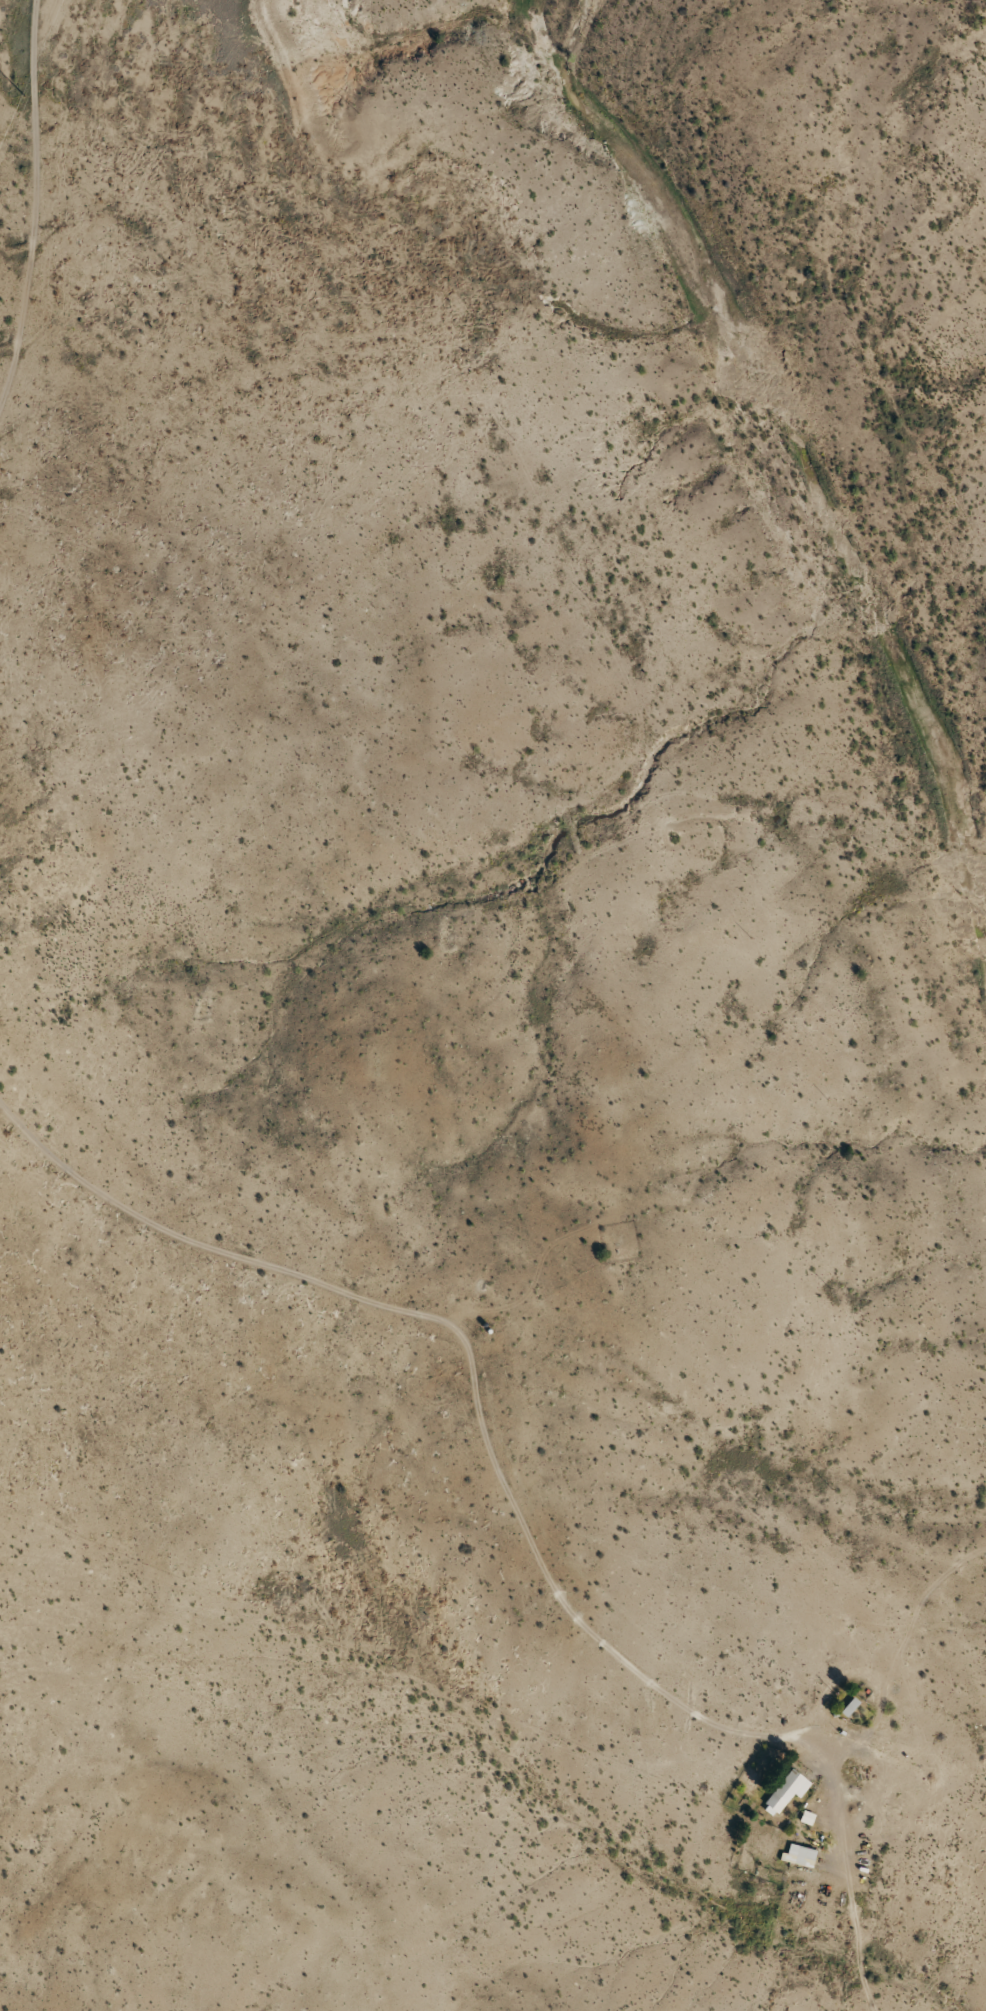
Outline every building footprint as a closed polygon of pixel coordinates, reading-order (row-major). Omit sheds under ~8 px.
[(839,1713),(847,1720),(861,1704),(853,1697),(839,1713)] [(793,1795),(799,1799),(811,1784),(791,1769),(762,1806),(776,1817),(793,1795)] [(811,1869),(816,1851),(785,1843),(781,1861),(811,1869)]
